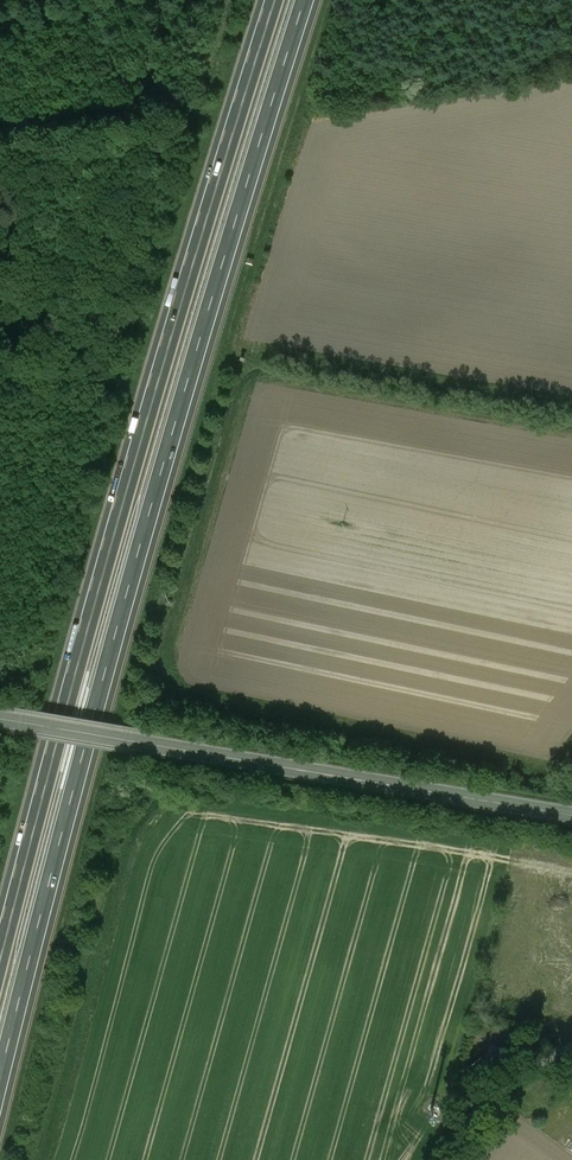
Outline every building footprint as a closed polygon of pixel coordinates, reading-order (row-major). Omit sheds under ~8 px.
[(496,1038),(494,1048),(502,1049),(504,1039),(496,1038)] [(492,1075),(481,1060),(469,1069),(481,1084),(492,1075)]
